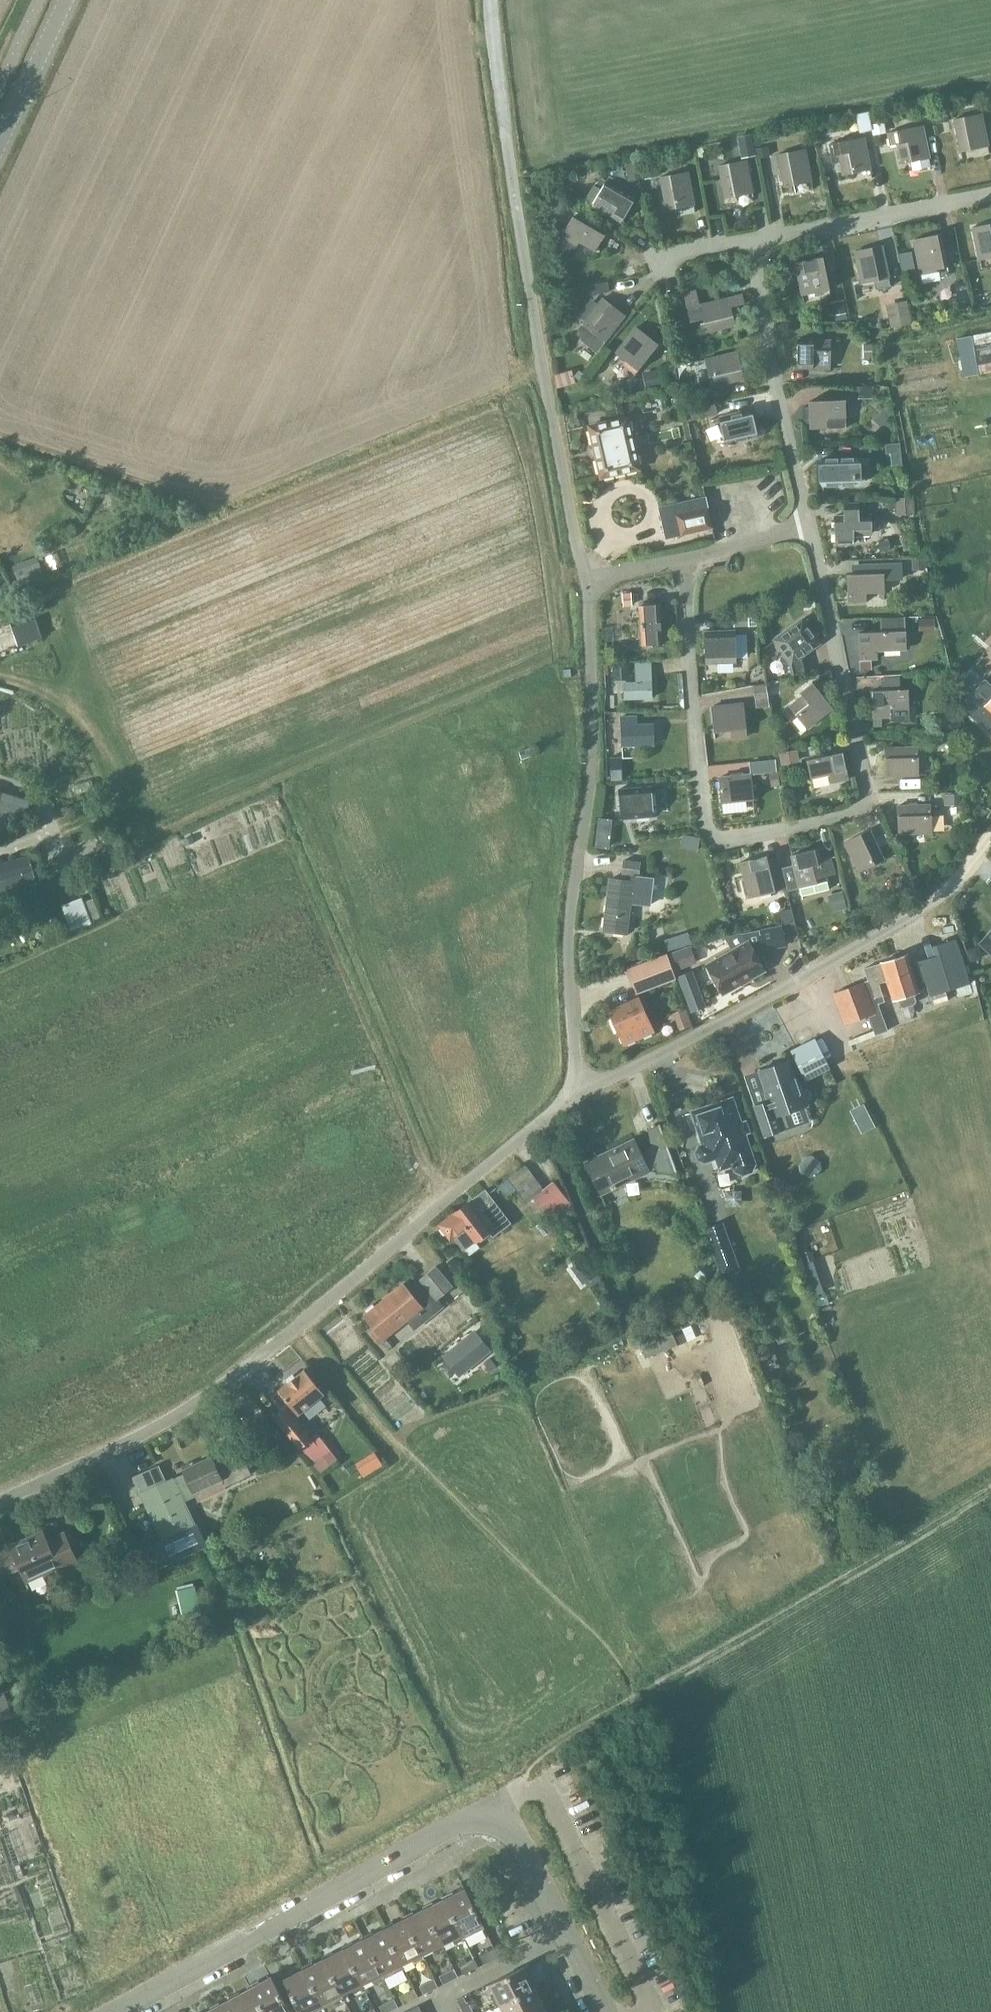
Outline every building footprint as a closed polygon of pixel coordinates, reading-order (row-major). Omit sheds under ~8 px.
[(867,112),(855,114),(859,133),(871,130),(867,112)] [(946,112),(934,115),(936,123),(947,120),(946,112)] [(953,121),(960,154),(989,148),(982,115),(953,121)] [(882,122),(871,124),(873,134),(884,131),(882,122)] [(901,165),(930,159),(923,127),(894,133),(901,165)] [(752,133),(738,136),(743,158),(757,155),(755,148),(753,138),(752,133)] [(764,136),(753,138),(755,148),(766,146),(764,136)] [(847,142),(829,146),(832,164),(839,163),(842,177),(853,175),(871,171),(865,138),(847,142)] [(767,147),(757,149),(758,158),(769,156),(767,147)] [(777,156),(783,188),(812,183),(806,150),(777,156)] [(636,161),(625,163),(629,182),(640,180),(636,161)] [(724,200),(754,195),(747,161),(718,167),(724,200)] [(604,163),(588,167),(589,174),(605,170),(604,163)] [(655,167),(644,170),(645,178),(657,176),(655,167)] [(666,211),(695,206),(689,173),(659,179),(666,211)] [(609,177),(607,182),(592,207),(621,225),(637,197),(632,194),(634,191),(609,177)] [(559,204),(554,212),(563,217),(568,209),(559,204)] [(579,245),(595,253),(605,237),(573,218),(559,242),(575,252),(579,245)] [(990,259),(990,225),(972,229),(978,262),(990,259)] [(920,274),(948,268),(942,235),(913,241),(920,274)] [(872,249),(854,253),(861,285),(874,283),(876,290),(890,287),(889,280),(890,279),(883,247),(872,249)] [(914,269),(911,253),(898,255),(902,271),(914,269)] [(802,297),(831,291),(824,258),(795,265),(802,297)] [(959,260),(952,261),(955,276),(962,275),(959,260)] [(621,278),(636,275),(634,263),(619,266),(621,278)] [(590,296),(609,292),(607,282),(588,286),(590,296)] [(591,300),(578,316),(585,322),(582,325),(578,330),(581,340),(599,353),(606,344),(626,317),(611,306),(603,299),(598,305),(591,300)] [(736,327),(733,316),(729,299),(696,307),(703,335),(736,327)] [(842,300),(832,303),(834,314),(845,312),(842,300)] [(887,305),(892,328),(911,324),(906,301),(887,305)] [(615,354),(639,373),(659,346),(636,328),(615,354)] [(798,340),(797,370),(831,370),(831,341),(798,340)] [(872,344),(863,344),(863,358),(872,358),(872,344)] [(672,350),(664,352),(667,363),(675,361),(672,350)] [(705,360),(712,389),(745,381),(738,352),(705,360)] [(674,367),(664,369),(667,385),(678,383),(674,367)] [(659,369),(641,372),(645,389),(663,385),(659,369)] [(874,400),(873,388),(856,388),(856,401),(874,400)] [(845,401),(809,402),(810,430),(846,429),(845,401)] [(716,405),(687,412),(689,421),(718,414),(716,405)] [(751,410),(719,418),(726,446),(758,438),(751,410)] [(590,427),(601,478),(638,469),(627,418),(590,427)] [(900,443),(885,445),(886,454),(891,454),(892,466),(902,465),(900,443)] [(822,460),(821,460),(823,494),(824,494),(823,487),(854,486),(854,479),(856,479),(856,475),(854,475),(853,459),(822,460)] [(913,498),(896,499),(897,515),(913,514),(913,498)] [(844,518),(834,518),(836,546),(854,546),(854,537),(872,536),(872,517),(859,517),(859,504),(844,504),(844,518)] [(677,516),(681,536),(712,529),(708,510),(677,516)] [(923,560),(913,560),(913,570),(923,570),(923,560)] [(37,561),(13,570),(18,582),(41,573),(37,561)] [(857,575),(847,575),(848,603),(867,603),(867,594),(884,594),(884,580),(901,579),(901,565),(857,567),(857,575)] [(632,594),(623,594),(624,608),(632,607),(632,594)] [(639,626),(641,646),(662,645),(662,642),(663,642),(660,604),(637,606),(638,617),(639,617),(640,625),(639,626)] [(748,616),(734,617),(734,627),(749,627),(748,616)] [(881,633),(858,634),(860,670),(874,670),(874,661),(878,661),(877,653),(896,652),(907,651),(906,630),(905,630),(905,628),(904,616),(880,617),(881,629),(881,633)] [(934,619),(919,619),(920,631),(935,631),(934,619)] [(11,628),(18,646),(42,638),(35,620),(11,628)] [(802,621),(775,640),(781,649),(789,659),(793,678),(808,675),(804,656),(819,645),(811,633),(808,629),(802,621)] [(705,633),(706,664),(737,664),(736,632),(705,633)] [(628,665),(613,666),(614,680),(629,679),(628,665)] [(653,700),(652,684),(652,670),(636,671),(635,683),(624,683),(625,701),(653,700)] [(826,672),(818,673),(819,682),(828,680),(826,672)] [(880,692),(871,692),(873,720),(874,720),(874,728),(882,727),(882,720),(891,719),(891,722),(910,721),(909,690),(899,691),(898,677),(880,677),(880,692)] [(961,708),(990,734),(990,686),(985,681),(961,708)] [(769,708),(765,685),(753,688),(756,709),(769,708)] [(833,710),(815,687),(789,707),(808,731),(833,710)] [(746,730),(744,705),(712,708),(715,732),(735,730),(735,731),(746,730)] [(621,726),(622,737),(622,748),(655,747),(654,725),(638,725),(638,718),(621,718),(621,726)] [(885,748),(886,778),(919,777),(918,747),(885,748)] [(796,749),(779,753),(782,764),(798,760),(796,749)] [(829,777),(832,785),(849,781),(843,753),(807,761),(812,780),(829,777)] [(609,771),(610,781),(622,781),(621,770),(621,758),(609,758),(609,771)] [(777,762),(760,764),(761,774),(771,773),(772,787),(780,786),(777,762)] [(958,774),(950,774),(951,787),(959,787),(958,774)] [(742,802),(753,801),(751,776),(720,780),(723,803),(742,800),(742,802)] [(651,789),(618,792),(620,820),(653,817),(651,789)] [(0,843),(9,814),(27,819),(32,802),(0,792),(0,843)] [(957,795),(945,796),(945,805),(958,805),(957,795)] [(931,805),(898,806),(899,836),(932,835),(931,805)] [(859,874),(885,861),(871,831),(845,844),(859,874)] [(597,833),(595,846),(608,848),(610,835),(597,833)] [(111,843),(105,846),(109,856),(115,853),(111,843)] [(809,852),(791,857),(793,865),(781,868),(787,889),(788,892),(799,890),(817,885),(828,882),(826,877),(836,875),(831,857),(822,859),(820,849),(809,852)] [(0,865),(0,896),(9,912),(21,905),(17,891),(36,885),(33,873),(28,857),(0,865)] [(740,864),(744,882),(748,899),(776,893),(776,892),(787,889),(781,868),(779,861),(768,861),(767,857),(740,864)] [(604,932),(628,935),(632,905),(650,908),(654,879),(647,878),(640,877),(641,864),(624,862),(622,875),(621,881),(610,880),(604,932)] [(904,875),(893,880),(896,888),(908,883),(904,875)] [(919,879),(914,877),(910,879),(913,886),(920,882),(919,879)] [(843,893),(828,897),(832,915),(847,911),(843,893)] [(61,905),(71,930),(90,923),(81,898),(61,905)] [(795,922),(791,909),(777,913),(780,926),(795,922)] [(719,927),(716,932),(717,937),(726,935),(724,925),(719,927)] [(707,966),(722,994),(725,992),(728,993),(736,989),(737,986),(764,971),(757,958),(763,955),(763,953),(785,949),(781,927),(726,939),(732,952),(707,966)] [(981,944),(990,954),(990,933),(981,944)] [(688,934),(676,938),(680,948),(692,944),(688,934)] [(920,963),(931,997),(948,991),(951,1000),(958,998),(974,991),(956,941),(934,948),(937,957),(920,963)] [(685,950),(668,956),(673,972),(697,963),(691,948),(685,950)] [(673,972),(668,956),(667,955),(628,970),(637,994),(676,980),(673,972)] [(865,970),(869,981),(878,1007),(885,1004),(879,985),(886,983),(893,1002),(920,993),(908,955),(865,970)] [(692,972),(677,977),(690,1013),(705,1007),(692,972)] [(878,1007),(869,981),(833,994),(845,1025),(874,1014),(875,1015),(868,1018),(874,1032),(848,1042),(850,1046),(846,1047),(848,1051),(852,1050),(852,1051),(892,1036),(890,1031),(894,1030),(895,1032),(894,1029),(895,1029),(885,1004),(878,1007)] [(625,1046),(654,1033),(639,999),(609,1012),(620,1036),(625,1046)] [(687,1010),(675,1015),(680,1031),(693,1027),(687,1010)] [(791,1049),(806,1081),(830,1069),(815,1037),(791,1049)] [(798,1090),(788,1062),(781,1064),(778,1063),(769,1066),(767,1069),(760,1071),(770,1102),(755,1107),(765,1136),(789,1128),(784,1114),(806,1106),(800,1089),(798,1090)] [(732,1165),(734,1170),(736,1169),(736,1170),(744,1174),(751,1171),(755,1163),(732,1099),(695,1112),(706,1143),(699,1145),(695,1153),(698,1160),(705,1164),(718,1160),(721,1169),(732,1165)] [(864,1105),(851,1112),(863,1135),(876,1128),(864,1105)] [(636,1139),(585,1163),(593,1180),(601,1197),(651,1174),(649,1170),(678,1175),(660,1125),(650,1128),(653,1145),(642,1154),(636,1139)] [(805,1159),(800,1166),(801,1173),(808,1178),(816,1177),(820,1170),(819,1163),(812,1157),(805,1159)] [(526,1169),(509,1182),(516,1191),(523,1200),(527,1204),(534,1199),(537,1204),(547,1197),(542,1190),(526,1169)] [(451,1241),(454,1239),(464,1252),(475,1244),(476,1245),(490,1234),(493,1238),(511,1225),(485,1190),(470,1202),(471,1203),(470,1204),(439,1226),(451,1241)] [(567,1201),(555,1210),(562,1220),(575,1211),(567,1201)] [(704,1229),(721,1278),(740,1271),(723,1222),(704,1229)] [(811,1254),(798,1258),(801,1265),(812,1261),(813,1261),(811,1254)] [(584,1259),(571,1268),(582,1285),(584,1283),(588,1289),(599,1282),(584,1259)] [(709,1265),(697,1277),(706,1286),(718,1274),(709,1265)] [(372,1335),(380,1345),(399,1330),(397,1329),(407,1321),(415,1332),(444,1308),(439,1301),(453,1289),(436,1268),(420,1282),(422,1284),(410,1294),(403,1286),(365,1317),(377,1331),(372,1335)] [(683,1334),(673,1339),(676,1346),(686,1342),(683,1334)] [(474,1335),(446,1357),(459,1373),(487,1351),(474,1335)] [(759,1348),(757,1352),(759,1356),(763,1357),(767,1356),(768,1352),(767,1348),(763,1346),(759,1348)] [(517,1356),(508,1362),(513,1371),(523,1364),(517,1356)] [(491,1358),(484,1363),(491,1370),(497,1365),(491,1358)] [(280,1393),(271,1400),(280,1411),(274,1416),(282,1426),(299,1447),(309,1439),(293,1418),(298,1414),(323,1393),(320,1389),(312,1379),(305,1371),(279,1392),(280,1393)] [(309,1439),(299,1447),(311,1462),(330,1451),(316,1434),(309,1439)] [(254,1446),(246,1450),(251,1461),(259,1457),(254,1446)] [(141,1494),(140,1495),(158,1534),(147,1540),(149,1546),(144,1548),(155,1571),(207,1548),(196,1525),(186,1503),(197,1498),(194,1494),(223,1481),(225,1488),(251,1476),(241,1453),(228,1459),(225,1452),(212,1458),(184,1471),(185,1475),(174,1480),(174,1479),(165,1483),(158,1468),(134,1479),(141,1494)] [(377,1456),(367,1462),(373,1473),(384,1466),(377,1456)] [(23,1576),(27,1584),(58,1570),(62,1579),(81,1570),(65,1535),(48,1543),(44,1533),(40,1535),(41,1536),(44,1535),(46,1541),(33,1547),(29,1540),(11,1548),(11,1549),(5,1552),(1,1556),(0,1557),(0,1573),(0,1574),(5,1578),(12,1580),(17,1579),(23,1576)] [(194,1587),(177,1590),(184,1618),(200,1614),(194,1587)] [(464,1889),(444,1899),(462,1934),(464,1938),(484,1928),(464,1889)] [(444,1899),(424,1909),(441,1944),(452,1939),(454,1943),(464,1938),(462,1934),(444,1899)] [(424,1909),(404,1919),(421,1954),(431,1949),(433,1954),(444,1949),(441,1944),(424,1909)] [(404,1919),(384,1929),(401,1964),(412,1959),(414,1963),(424,1958),(421,1954),(404,1919)] [(384,1929),(364,1939),(381,1974),(383,1978),(403,1968),(401,1964),(384,1929)] [(364,1939),(344,1949),(361,1984),(371,1979),(374,1983),(383,1978),(381,1974),(364,1939)] [(344,1949),(324,1959),(341,1994),(351,1989),(353,1993),(364,1988),(361,1984),(344,1949)] [(480,1957),(484,1965),(499,1958),(495,1949),(480,1957)] [(324,1959),(303,1969),(321,2004),(323,2009),(343,1998),(341,1994),(324,1959)] [(475,1960),(460,1967),(464,1975),(479,1968),(475,1960)] [(496,2008),(500,2006),(535,1989),(525,1967),(490,1984),(495,1995),(491,1997),(496,2008)] [(303,1969),(282,1979),(299,2011),(305,2011),(311,2009),(313,2011),(316,2011),(323,2009),(321,2004),(303,1969)] [(459,1977),(454,1969),(439,1977),(444,1986),(459,1977)] [(263,2011),(289,2011),(270,1977),(250,1988),(263,2011)] [(420,1987),(424,1996),(439,1988),(435,1979),(420,1987)] [(238,2011),(263,2011),(250,1988),(230,1999),(238,2011)] [(545,2008),(535,1989),(500,2006),(503,2011),(537,2011),(545,2008)] [(400,1997),(404,2005),(419,1998),(415,1990),(400,1997)] [(212,2011),(238,2011),(230,1999),(211,2010),(212,2011)] [(382,2011),(391,2011),(399,2008),(394,2000),(380,2007),(382,2011)] [(460,2007),(463,2011),(473,2011),(469,2003),(460,2007)]
